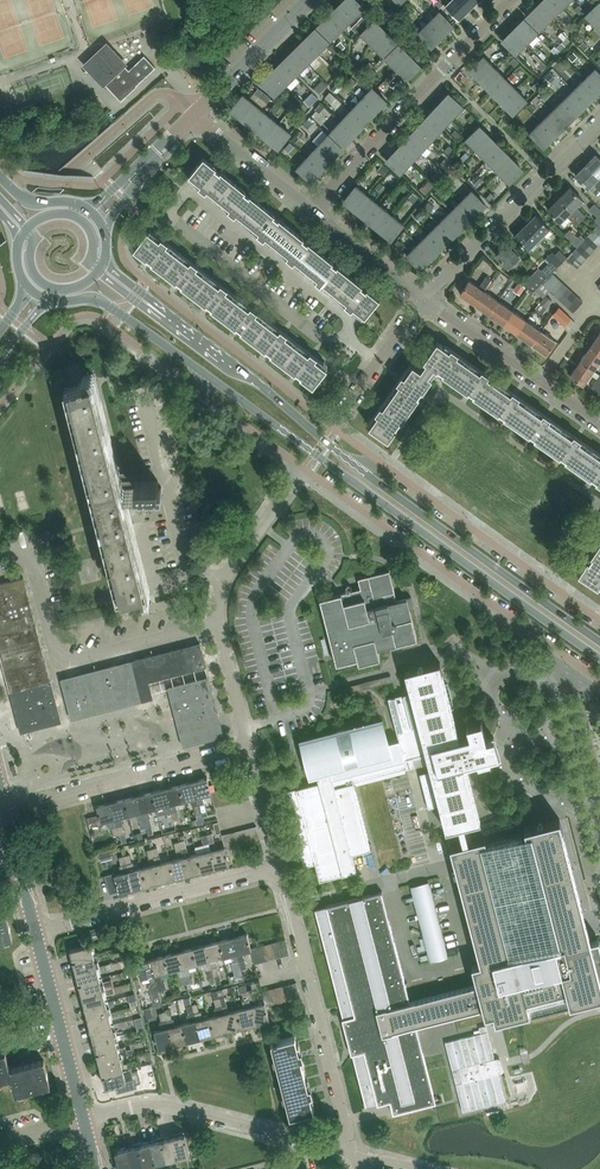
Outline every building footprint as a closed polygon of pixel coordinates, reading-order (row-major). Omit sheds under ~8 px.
[(339,5),(352,18),(363,8),(364,7),(357,0),(344,0),(339,5)] [(433,6),(438,10),(443,5),(439,0),(433,6)] [(470,8),(462,0),(451,0),(444,6),(458,20),(470,8)] [(553,0),(543,0),(537,6),(550,19),(561,8),(553,0)] [(561,8),(569,0),(553,0),(561,8)] [(598,2),(591,9),(585,15),(585,16),(586,16),(596,26),(599,22),(599,4),(599,3),(598,2)] [(578,4),(573,9),(578,14),(583,9),(578,4)] [(352,18),(339,5),(329,15),(342,29),(352,18)] [(1,70),(74,43),(71,35),(58,39),(53,27),(49,29),(47,22),(38,25),(39,29),(33,31),(30,23),(21,26),(17,17),(12,20),(7,6),(0,8),(0,66),(1,70)] [(550,19),(537,6),(527,16),(526,16),(539,30),(540,29),(550,19)] [(452,24),(439,11),(438,12),(439,12),(428,22),(441,35),(451,25),(452,25),(452,24)] [(331,39),(342,29),(329,15),(318,26),(317,26),(331,40),(331,39)] [(362,17),(357,22),(361,26),(366,21),(362,17)] [(528,23),(524,18),(523,19),(513,30),(526,43),(536,32),(536,33),(537,32),(528,23)] [(361,34),(371,44),(385,31),(374,21),(374,20),(360,33),(361,34)] [(441,35),(428,22),(418,32),(417,33),(430,46),(431,46),(431,45),(441,35)] [(356,23),(351,28),(356,32),(360,27),(356,23)] [(315,29),(304,39),(317,53),(328,42),(329,42),(315,28),(315,29)] [(502,40),(506,45),(515,54),(516,53),(515,53),(526,43),(513,30),(503,40),(502,40)] [(385,31),(371,44),(382,54),(382,55),(396,42),(395,41),(385,31)] [(563,40),(556,47),(560,52),(570,43),(571,42),(570,41),(561,31),(557,35),(563,40)] [(304,39),(294,50),(307,63),(317,53),(304,39)] [(583,41),(579,45),(584,50),(588,46),(583,41)] [(340,42),(335,46),(339,49),(340,51),(345,47),(340,42)] [(335,46),(333,43),(328,48),(334,54),(339,49),(335,46)] [(395,68),(408,55),(398,45),(398,44),(384,57),(385,58),(395,68)] [(155,67),(144,55),(128,70),(106,46),(87,65),(121,101),(137,86),(136,85),(155,67)] [(560,52),(554,46),(550,50),(556,56),(560,52)] [(294,50),(283,61),(296,74),(307,63),(294,50)] [(573,52),(568,57),(572,62),(577,57),(573,52)] [(419,65),(408,55),(395,68),(406,79),(405,79),(406,79),(420,66),(419,65)] [(470,70),(481,80),(494,67),(483,57),(484,57),(483,56),(470,69),(470,70)] [(513,57),(508,61),(513,66),(518,62),(513,57)] [(283,61),(272,72),(285,85),(296,74),(283,61)] [(542,61),(537,67),(541,71),(547,65),(542,61)] [(369,62),(362,69),(366,73),(373,66),(369,62)] [(504,78),(494,67),(481,80),(491,91),(504,78)] [(595,68),(594,69),(584,79),(597,92),(599,89),(599,74),(595,68)] [(373,70),(367,76),(371,80),(377,74),(373,70)] [(261,82),(274,96),(275,95),(285,85),(272,72),(262,82),(261,82)] [(329,72),(323,78),(328,83),(334,77),(329,72)] [(513,72),(508,77),(513,83),(518,78),(518,77),(514,73),(513,72)] [(550,72),(545,77),(551,83),(556,78),(550,72)] [(351,77),(347,81),(352,86),(356,82),(351,77)] [(491,91),(502,102),(515,89),(504,78),(491,91)] [(400,79),(391,88),(394,91),(403,82),(400,79)] [(584,79),(573,90),(586,103),(597,92),(584,79)] [(322,81),(314,89),(319,94),(327,86),(322,81)] [(337,81),(331,88),(336,93),(343,86),(337,81)] [(536,82),(531,87),(534,91),(539,85),(536,82)] [(385,100),(372,87),(371,88),(361,99),(375,111),(385,101),(385,100)] [(257,88),(254,93),(260,98),(264,93),(258,88),(257,88)] [(512,112),(513,113),(526,100),(526,99),(525,99),(515,89),(502,102),(512,112)] [(586,103),(573,90),(562,101),(575,114),(586,103)] [(264,93),(260,98),(266,103),(269,98),(270,98),(264,93)] [(311,93),(303,102),(309,107),(317,99),(311,93)] [(329,93),(324,98),(330,104),(336,99),(329,93)] [(448,94),(438,105),(452,117),(462,107),(463,106),(449,93),(448,94)] [(231,110),(243,119),(254,104),(243,95),(242,94),(230,109),(231,110)] [(375,111),(361,99),(351,110),(364,122),(375,111)] [(551,111),(564,124),(575,114),(562,101),(551,111)] [(243,119),(254,128),(266,114),(254,104),(243,119)] [(274,104),(270,110),(274,113),(278,108),(274,104)] [(319,104),(314,110),(319,114),(324,108),(319,104)] [(531,104),(528,108),(532,112),(536,108),(531,104)] [(18,105),(13,107),(14,111),(18,121),(23,119),(19,109),(18,105)] [(452,117),(438,105),(428,116),(441,128),(452,117)] [(364,122),(351,110),(340,121),(354,133),(364,122)] [(564,124),(551,111),(540,122),(553,135),(564,124)] [(254,128),(266,138),(278,123),(266,114),(254,128)] [(293,118),(292,120),(297,124),(301,119),(296,115),(293,118)] [(470,115),(466,119),(472,124),(476,120),(470,115)] [(441,128),(428,116),(418,127),(431,140),(441,128)] [(307,120),(303,125),(307,129),(312,124),(307,120)] [(354,133),(340,121),(331,131),(330,131),(330,132),(343,145),(344,144),(354,133)] [(553,135),(540,122),(530,132),(529,133),(542,146),(543,146),(543,145),(553,135)] [(277,147),(278,148),(290,133),(289,132),(289,133),(278,123),(266,138),(278,147),(277,147)] [(466,140),(476,150),(490,137),(479,127),(479,126),(465,139),(466,140)] [(431,140),(418,127),(407,138),(421,151),(431,140)] [(456,129),(451,133),(457,139),(461,135),(456,129)] [(327,135),(317,146),(331,158),(341,148),(342,147),(328,134),(327,135)] [(295,135),(290,140),(294,144),(299,138),(295,135)] [(476,150),(487,161),(500,148),(490,137),(476,150)] [(421,151),(407,138),(397,149),(410,162),(421,151)] [(289,142),(284,148),(288,152),(294,146),(289,142)] [(449,145),(444,150),(448,154),(453,149),(449,145)] [(331,158),(317,146),(307,157),(320,169),(331,158)] [(487,161),(498,172),(511,159),(500,148),(487,161)] [(410,162),(397,149),(387,160),(386,160),(400,173),(401,173),(410,162)] [(465,152),(459,159),(460,160),(463,163),(469,156),(465,152)] [(585,165),(599,179),(599,159),(595,155),(591,159),(585,165)] [(232,180),(231,179),(231,180),(221,171),(220,170),(216,167),(215,166),(204,158),(205,158),(203,156),(189,174),(200,184),(198,186),(199,187),(200,186),(204,190),(205,191),(207,189),(218,198),(232,180)] [(446,156),(438,164),(445,170),(451,164),(451,160),(446,156)] [(320,169),(307,157),(297,167),(296,168),(310,181),(311,180),(320,169)] [(508,182),(509,183),(522,170),(521,169),(511,159),(498,172),(508,182)] [(463,163),(458,167),(463,172),(467,168),(463,163)] [(381,165),(377,170),(384,176),(388,171),(381,165)] [(579,179),(588,188),(594,182),(596,184),(595,186),(599,191),(599,179),(585,165),(575,175),(579,179)] [(435,172),(430,178),(435,182),(440,177),(435,172)] [(477,175),(471,181),(476,186),(482,180),(477,175)] [(425,195),(434,185),(428,179),(422,186),(421,186),(419,188),(419,189),(425,195)] [(448,179),(444,183),(449,188),(453,184),(448,179)] [(218,198),(230,207),(228,210),(229,210),(234,213),(233,214),(234,215),(236,212),(247,222),(262,204),(260,203),(250,195),(250,194),(249,194),(245,190),(244,189),(244,190),(234,182),(234,181),(232,180),(218,198)] [(379,182),(375,188),(379,191),(383,185),(379,182)] [(402,183),(397,187),(403,192),(407,187),(402,183)] [(344,201),(356,210),(367,195),(356,186),(355,185),(343,200),(344,201)] [(442,185),(435,192),(441,198),(448,190),(442,185)] [(583,200),(574,191),(569,187),(563,193),(562,194),(564,195),(560,199),(581,220),(585,216),(576,207),(583,200)] [(485,204),(471,190),(470,191),(471,191),(460,201),(473,214),(484,204),(485,204)] [(412,192),(408,197),(414,202),(418,197),(412,192)] [(491,193),(486,198),(490,202),(494,197),(491,193)] [(356,210),(367,219),(379,205),(367,195),(356,210)] [(547,209),(551,213),(560,222),(566,216),(576,225),(581,220),(560,199),(555,203),(554,202),(554,203),(548,209),(547,209)] [(473,214),(460,201),(449,212),(463,225),(473,214)] [(428,202),(424,206),(429,211),(434,207),(428,202)] [(599,221),(599,209),(594,203),(589,208),(591,210),(597,217),(594,220),(598,224),(599,221)] [(247,222),(259,231),(257,233),(258,234),(258,233),(263,237),(262,238),(263,238),(265,236),(277,245),(291,227),(290,226),(289,227),(279,218),(280,218),(279,217),(274,214),(273,213),(263,205),(262,204),(247,222)] [(367,219),(379,229),(391,214),(379,205),(367,219)] [(420,210),(413,217),(419,222),(425,216),(420,210)] [(463,225),(449,212),(439,223),(452,236),(463,225)] [(390,238),(391,239),(403,224),(402,223),(402,224),(391,214),(379,229),(391,238),(390,238)] [(526,223),(525,225),(540,240),(542,239),(544,237),(543,235),(549,228),(535,214),(535,215),(529,221),(528,221),(527,223),(526,223)] [(412,221),(408,225),(411,229),(416,225),(412,221)] [(452,236),(439,223),(428,233),(441,247),(452,236)] [(540,240),(525,225),(524,226),(523,226),(523,227),(522,228),(521,227),(521,228),(515,235),(519,239),(528,249),(535,243),(536,244),(539,242),(540,240)] [(320,251),(319,250),(318,250),(308,242),(309,241),(308,241),(307,241),(303,237),(302,236),(302,237),(292,229),(292,228),(291,227),(277,245),(288,254),(286,257),(287,257),(292,261),(292,262),(294,260),(306,269),(320,251)] [(177,253),(166,244),(167,242),(167,241),(166,242),(161,238),(162,238),(161,237),(159,239),(147,230),(133,249),(163,272),(177,253)] [(579,243),(583,239),(584,238),(580,235),(577,237),(569,230),(564,235),(576,247),(579,243)] [(592,230),(588,235),(598,245),(599,243),(599,238),(592,230)] [(441,247),(428,233),(417,244),(430,257),(441,247)] [(584,238),(583,239),(594,249),(598,245),(588,235),(584,238)] [(583,239),(579,243),(590,254),(594,249),(583,239)] [(398,240),(394,244),(404,253),(408,249),(398,240)] [(590,254),(579,243),(576,247),(575,248),(586,258),(590,254)] [(430,257),(417,244),(407,254),(406,255),(419,268),(420,268),(430,257)] [(495,255),(499,259),(508,267),(519,256),(506,244),(495,255)] [(571,253),(582,263),(586,258),(575,248),(571,253)] [(554,254),(562,262),(566,257),(558,249),(554,253),(554,254)] [(350,274),(348,273),(348,274),(337,266),(338,265),(337,264),(337,265),(332,261),(332,260),(331,260),(321,252),(322,252),(320,251),(306,269),(317,278),(315,280),(316,281),(317,280),(321,284),(321,285),(322,285),(324,283),(335,292),(350,274)] [(555,269),(562,262),(554,254),(554,253),(552,251),(545,259),(555,269)] [(177,253),(163,272),(193,294),(207,276),(195,267),(197,265),(196,264),(196,265),(191,261),(192,261),(191,260),(189,262),(177,253)] [(577,267),(582,263),(571,253),(567,258),(577,267)] [(532,292),(534,290),(541,283),(547,277),(537,267),(522,283),(532,292)] [(543,284),(548,289),(557,278),(552,273),(543,284)] [(335,292),(346,301),(344,304),(345,305),(346,304),(350,308),(351,309),(353,307),(364,316),(379,298),(377,297),(367,289),(366,288),(362,284),(361,283),(360,284),(350,276),(351,275),(350,274),(335,292)] [(469,280),(460,294),(474,304),(483,290),(491,279),(485,275),(478,287),(469,280)] [(237,299),(225,290),(227,288),(226,287),(226,288),(221,284),(221,283),(220,283),(219,285),(207,276),(193,294),(223,317),(237,299)] [(557,278),(548,289),(553,293),(562,283),(557,278)] [(519,283),(515,289),(520,292),(524,286),(519,283)] [(541,283),(534,290),(542,298),(549,291),(541,283)] [(562,283),(553,293),(558,298),(567,287),(562,283)] [(567,287),(558,298),(562,302),(572,292),(567,287)] [(483,290),(474,304),(489,314),(498,300),(483,290)] [(572,292),(562,302),(567,307),(577,296),(572,292)] [(545,307),(552,300),(546,295),(540,302),(545,307)] [(577,296),(567,307),(573,312),(582,301),(577,296)] [(267,322),(255,313),(257,310),(256,310),(255,310),(251,307),(251,306),(250,305),(248,308),(237,299),(223,317),(253,340),(267,322)] [(512,310),(498,300),(489,314),(503,324),(512,310)] [(556,307),(550,316),(564,325),(570,316),(556,307)] [(512,310),(503,324),(517,334),(526,320),(512,310)] [(526,320),(517,334),(531,344),(540,330),(526,320)] [(297,345),(285,336),(287,333),(286,333),(285,333),(280,330),(281,329),(280,328),(278,331),(267,322),(253,340),(283,363),(297,345)] [(540,330),(531,344),(546,354),(555,340),(540,330)] [(599,332),(590,346),(599,353),(599,332)] [(467,363),(456,355),(458,353),(457,352),(456,353),(451,349),(452,348),(451,348),(449,350),(437,341),(423,360),(426,362),(420,370),(428,375),(433,367),(454,382),(467,363)] [(283,363),(294,372),(312,386),(326,368),(314,358),(316,356),(315,355),(315,356),(310,352),(311,352),(310,351),(308,353),(297,345),(283,363)] [(580,360),(593,370),(599,360),(599,353),(590,346),(580,360)] [(590,374),(596,379),(591,387),(598,393),(599,390),(599,375),(593,370),(580,360),(570,375),(583,384),(590,374)] [(138,493),(138,489),(134,489),(124,489),(95,375),(93,376),(92,373),(82,376),(78,361),(63,365),(68,386),(64,387),(117,595),(144,588),(145,591),(144,591),(144,593),(142,593),(143,599),(149,598),(148,591),(149,591),(133,527),(125,493),(138,493)] [(498,385),(487,377),(488,374),(487,373),(487,374),(482,371),(482,370),(481,369),(480,372),(467,363),(454,382),(485,404),(498,385)] [(409,409),(418,396),(431,378),(428,375),(420,370),(412,364),(404,377),(401,375),(401,376),(398,381),(397,381),(397,382),(399,383),(390,395),(409,409)] [(529,406),(517,398),(519,396),(518,395),(517,396),(513,392),(512,391),(510,393),(498,385),(485,404),(516,425),(529,406)] [(390,395),(382,407),(380,405),(379,406),(380,407),(376,412),(376,411),(375,412),(377,414),(369,426),(388,439),(409,409),(390,395)] [(560,428),(548,420),(550,417),(549,417),(548,417),(543,414),(544,413),(543,412),(541,415),(529,406),(516,425),(546,447),(560,428)] [(591,450),(579,441),(580,439),(579,438),(579,439),(574,435),(574,434),(572,436),(560,428),(546,447),(577,468),(591,450)] [(591,450),(577,468),(599,484),(599,456),(591,450)] [(161,486),(158,486),(157,480),(134,481),(134,489),(138,489),(138,493),(143,493),(157,503),(158,497),(159,493),(161,493),(161,486)] [(591,555),(578,574),(597,586),(599,582),(599,543),(599,542),(591,555)] [(380,659),(379,655),(377,649),(417,638),(409,608),(414,607),(413,604),(405,606),(404,601),(412,599),(411,596),(396,600),(389,570),(357,578),(360,588),(319,599),(334,655),(336,665),(356,660),(358,665),(380,659)] [(458,844),(472,841),(468,825),(480,821),(480,819),(465,763),(498,755),(493,737),(486,739),(481,721),(467,725),(469,735),(463,736),(459,737),(451,709),(454,708),(447,683),(445,684),(442,673),(439,662),(424,666),(404,671),(407,682),(410,692),(388,698),(398,739),(388,742),(382,721),(383,721),(382,720),(300,741),(300,742),(309,775),(309,776),(317,774),(319,782),(284,791),(284,792),(303,866),(303,867),(315,864),(319,880),(356,871),(352,854),(371,849),(371,848),(370,848),(353,783),(354,783),(354,782),(400,770),(400,771),(415,767),(413,758),(427,755),(431,771),(419,774),(428,808),(439,805),(445,828),(445,830),(454,828),(458,844)] [(211,792),(207,777),(193,781),(199,804),(204,803),(205,803),(203,796),(210,794),(211,794),(211,792)] [(193,781),(179,784),(183,801),(190,799),(192,806),(193,806),(199,804),(193,781)] [(179,784),(165,788),(171,811),(177,810),(178,810),(176,803),(183,801),(179,784)] [(245,784),(238,785),(242,800),(242,799),(247,798),(247,799),(248,799),(245,784)] [(238,785),(231,787),(235,802),(236,802),(235,801),(240,800),(241,801),(242,800),(238,785)] [(231,787),(224,789),(228,804),(229,804),(228,803),(234,802),(235,802),(231,787)] [(171,811),(165,788),(152,791),(156,808),(163,806),(165,813),(166,813),(171,811)] [(224,789),(217,791),(221,806),(222,805),(227,803),(227,804),(228,804),(224,789)] [(152,791),(138,795),(142,811),(144,818),(149,817),(150,817),(149,810),(156,808),(152,791)] [(221,806),(217,791),(211,792),(211,794),(210,794),(214,807),(215,807),(215,806),(220,805),(220,806),(221,806)] [(142,811),(138,795),(124,798),(128,815),(136,813),(137,820),(139,820),(144,818),(142,811)] [(124,798),(111,802),(117,825),(122,824),(123,824),(121,817),(128,815),(124,798)] [(111,802),(96,806),(101,822),(108,820),(110,827),(111,827),(117,825),(111,802)] [(197,819),(195,819),(196,824),(203,822),(201,813),(196,814),(197,819)] [(458,844),(450,847),(480,963),(471,965),(476,984),(410,1002),(382,892),(382,891),(362,896),(326,906),(314,909),(314,910),(315,910),(343,1018),(342,1019),(351,1054),(352,1054),(366,1106),(365,1106),(365,1107),(390,1101),(393,1113),(436,1102),(416,1025),(482,1008),(485,1016),(493,1014),(495,1022),(519,1016),(529,1014),(530,1013),(527,1004),(567,993),(569,1003),(571,1003),(599,995),(599,977),(587,925),(559,818),(524,828),(525,832),(486,842),(485,838),(472,841),(458,844)] [(253,842),(260,841),(256,826),(255,826),(255,827),(250,828),(250,827),(249,827),(253,842)] [(246,844),(253,842),(249,827),(248,828),(243,830),(243,829),(242,829),(246,844)] [(239,846),(246,844),(242,829),(241,829),(241,830),(236,832),(236,831),(235,831),(239,846)] [(232,848),(239,846),(235,831),(234,831),(234,832),(229,833),(228,833),(232,848)] [(225,850),(232,848),(228,833),(227,833),(228,834),(222,835),(222,834),(221,835),(224,846),(225,846),(225,850)] [(224,846),(210,850),(215,868),(229,864),(225,850),(225,846),(224,846)] [(188,875),(201,872),(197,853),(190,855),(188,848),(186,849),(181,850),(183,857),(188,875)] [(98,852),(101,861),(112,858),(110,849),(98,852)] [(201,872),(215,868),(210,850),(197,853),(201,872)] [(160,882),(174,879),(169,860),(162,862),(161,855),(159,856),(154,857),(156,864),(160,882)] [(169,860),(174,879),(188,875),(183,857),(169,860)] [(126,864),(133,889),(147,886),(142,867),(135,869),(133,862),(132,863),(126,864)] [(118,891),(119,893),(133,889),(126,864),(121,865),(120,866),(122,872),(115,874),(114,872),(104,875),(109,893),(118,891)] [(147,886),(160,882),(156,864),(142,867),(147,886)] [(50,871),(55,889),(55,890),(64,888),(59,869),(50,871)] [(448,957),(428,881),(410,886),(430,962),(448,957)] [(12,938),(6,913),(0,915),(0,942),(12,938)] [(100,929),(91,931),(93,939),(102,937),(100,929)] [(246,934),(232,937),(238,961),(244,960),(242,953),(251,951),(251,950),(250,949),(250,948),(246,934)] [(232,937),(219,941),(223,958),(230,956),(232,963),(238,961),(232,937)] [(285,940),(278,941),(281,955),(281,956),(282,956),(282,955),(287,954),(288,955),(288,954),(285,940)] [(219,941),(205,944),(211,968),(216,967),(217,966),(215,960),(223,958),(219,941)] [(278,941),(271,943),(274,957),(275,958),(276,958),(275,957),(280,956),(280,957),(281,956),(281,955),(278,941)] [(72,961),(96,955),(93,943),(70,949),(73,960),(72,960),(72,961)] [(274,957),(271,943),(264,945),(268,959),(268,960),(269,960),(268,959),(274,957),(274,958),(275,958),(274,957)] [(205,944),(191,948),(196,965),(202,963),(204,970),(205,969),(211,968),(205,944)] [(268,960),(268,959),(264,945),(257,947),(261,962),(262,961),(267,959),(267,960),(268,960)] [(261,962),(257,947),(250,948),(250,949),(251,950),(251,951),(254,963),(255,963),(255,962),(260,961),(260,962),(261,962)] [(191,948),(178,951),(182,968),(184,975),(189,974),(190,973),(188,967),(196,965),(191,948)] [(164,955),(168,972),(177,970),(179,976),(184,975),(182,968),(178,951),(164,955)] [(76,972),(99,966),(96,955),(72,961),(72,962),(73,962),(74,967),(76,972)] [(164,955),(150,958),(156,982),(158,991),(159,991),(164,989),(167,988),(165,980),(162,981),(160,974),(168,972),(164,955)] [(150,984),(156,982),(150,958),(136,962),(140,979),(149,977),(150,984)] [(238,961),(232,963),(234,971),(240,969),(238,961)] [(109,963),(99,965),(101,972),(111,969),(110,963),(109,963)] [(78,984),(102,978),(99,966),(76,972),(79,983),(78,983),(78,984)] [(102,978),(78,984),(78,985),(79,985),(81,991),(82,995),(105,989),(113,987),(113,986),(112,979),(103,982),(102,978)] [(150,984),(148,984),(153,1003),(161,1001),(160,997),(159,991),(158,991),(156,982),(150,984)] [(293,999),(299,997),(296,982),(295,983),(290,985),(290,984),(289,984),(293,999)] [(286,1001),(293,999),(289,984),(288,984),(288,985),(283,986),(282,986),(286,1001)] [(279,1003),(286,1001),(282,986),(281,986),(281,987),(276,988),(276,987),(275,988),(279,1003)] [(108,1001),(106,995),(114,993),(113,987),(105,989),(82,995),(84,1006),(84,1007),(108,1001)] [(272,1005),(279,1003),(275,988),(274,988),(274,989),(269,990),(269,989),(268,990),(272,1005)] [(265,1006),(272,1005),(268,990),(267,990),(267,991),(262,992),(262,991),(261,991),(262,995),(264,1002),(264,1003),(265,1006)] [(136,1004),(134,995),(128,996),(131,1005),(136,1004)] [(236,1009),(241,1028),(254,1025),(250,1006),(248,999),(242,1000),(241,1001),(243,1008),(236,1009)] [(88,1018),(111,1012),(108,1001),(84,1007),(84,1008),(85,1007),(88,1018)] [(264,1002),(250,1006),(254,1025),(269,1021),(265,1007),(265,1006),(264,1003),(264,1002)] [(220,1006),(227,1032),(241,1028),(236,1009),(228,1012),(226,1005),(220,1006)] [(216,1015),(208,1017),(213,1035),(227,1032),(220,1006),(215,1007),(214,1008),(216,1015)] [(193,1013),(200,1039),(213,1035),(208,1017),(202,1018),(201,1011),(199,1012),(193,1013)] [(111,1012),(88,1018),(90,1029),(90,1030),(114,1024),(112,1017),(111,1012)] [(186,1042),(200,1039),(193,1013),(188,1015),(187,1015),(188,1022),(181,1024),(186,1042)] [(166,1020),(172,1046),(186,1042),(181,1024),(175,1025),(173,1018),(171,1019),(166,1020)] [(160,1029),(153,1031),(158,1050),(172,1046),(166,1020),(160,1022),(158,1022),(160,1029)] [(114,1024),(90,1030),(90,1031),(91,1030),(93,1038),(93,1041),(116,1035),(114,1024)] [(463,1111),(505,1100),(487,1031),(486,1025),(478,1027),(480,1033),(445,1042),(463,1111)] [(96,1052),(96,1053),(119,1047),(116,1035),(93,1041),(96,1052)] [(280,1079),(304,1073),(300,1059),(303,1058),(303,1057),(302,1057),(301,1052),(302,1052),(301,1051),(298,1052),(294,1038),(295,1037),(295,1036),(270,1043),(271,1044),(271,1043),(280,1079)] [(96,1054),(97,1053),(99,1064),(122,1058),(119,1047),(96,1053),(96,1054)] [(11,1078),(9,1069),(5,1052),(0,1054),(0,1081),(11,1078)] [(102,1076),(125,1070),(122,1058),(99,1064),(102,1075),(102,1076)] [(26,1065),(9,1069),(11,1078),(15,1094),(50,1086),(43,1060),(26,1065)] [(102,1076),(103,1076),(105,1088),(128,1082),(125,1070),(102,1076)] [(304,1073),(280,1079),(290,1115),(289,1115),(289,1116),(314,1110),(313,1109),(309,1095),(312,1094),(312,1093),(311,1093),(310,1088),(311,1088),(310,1087),(308,1088),(304,1073)] [(152,1075),(140,1078),(142,1086),(148,1084),(149,1087),(154,1086),(152,1075)] [(173,1137),(173,1135),(172,1135),(178,1158),(190,1155),(186,1140),(184,1133),(184,1132),(178,1133),(179,1136),(173,1137)] [(166,1136),(161,1138),(166,1161),(178,1158),(172,1135),(171,1135),(172,1138),(167,1139),(166,1136)] [(149,1141),(155,1164),(166,1161),(161,1138),(155,1139),(156,1142),(150,1144),(149,1141)] [(144,1145),(143,1142),(138,1144),(143,1167),(155,1164),(149,1141),(148,1141),(149,1144),(144,1145)] [(126,1147),(132,1168),(135,1168),(143,1167),(138,1144),(132,1145),(132,1148),(127,1149),(126,1147)] [(120,1148),(114,1150),(119,1168),(132,1168),(126,1147),(126,1149),(120,1151),(120,1148)]
